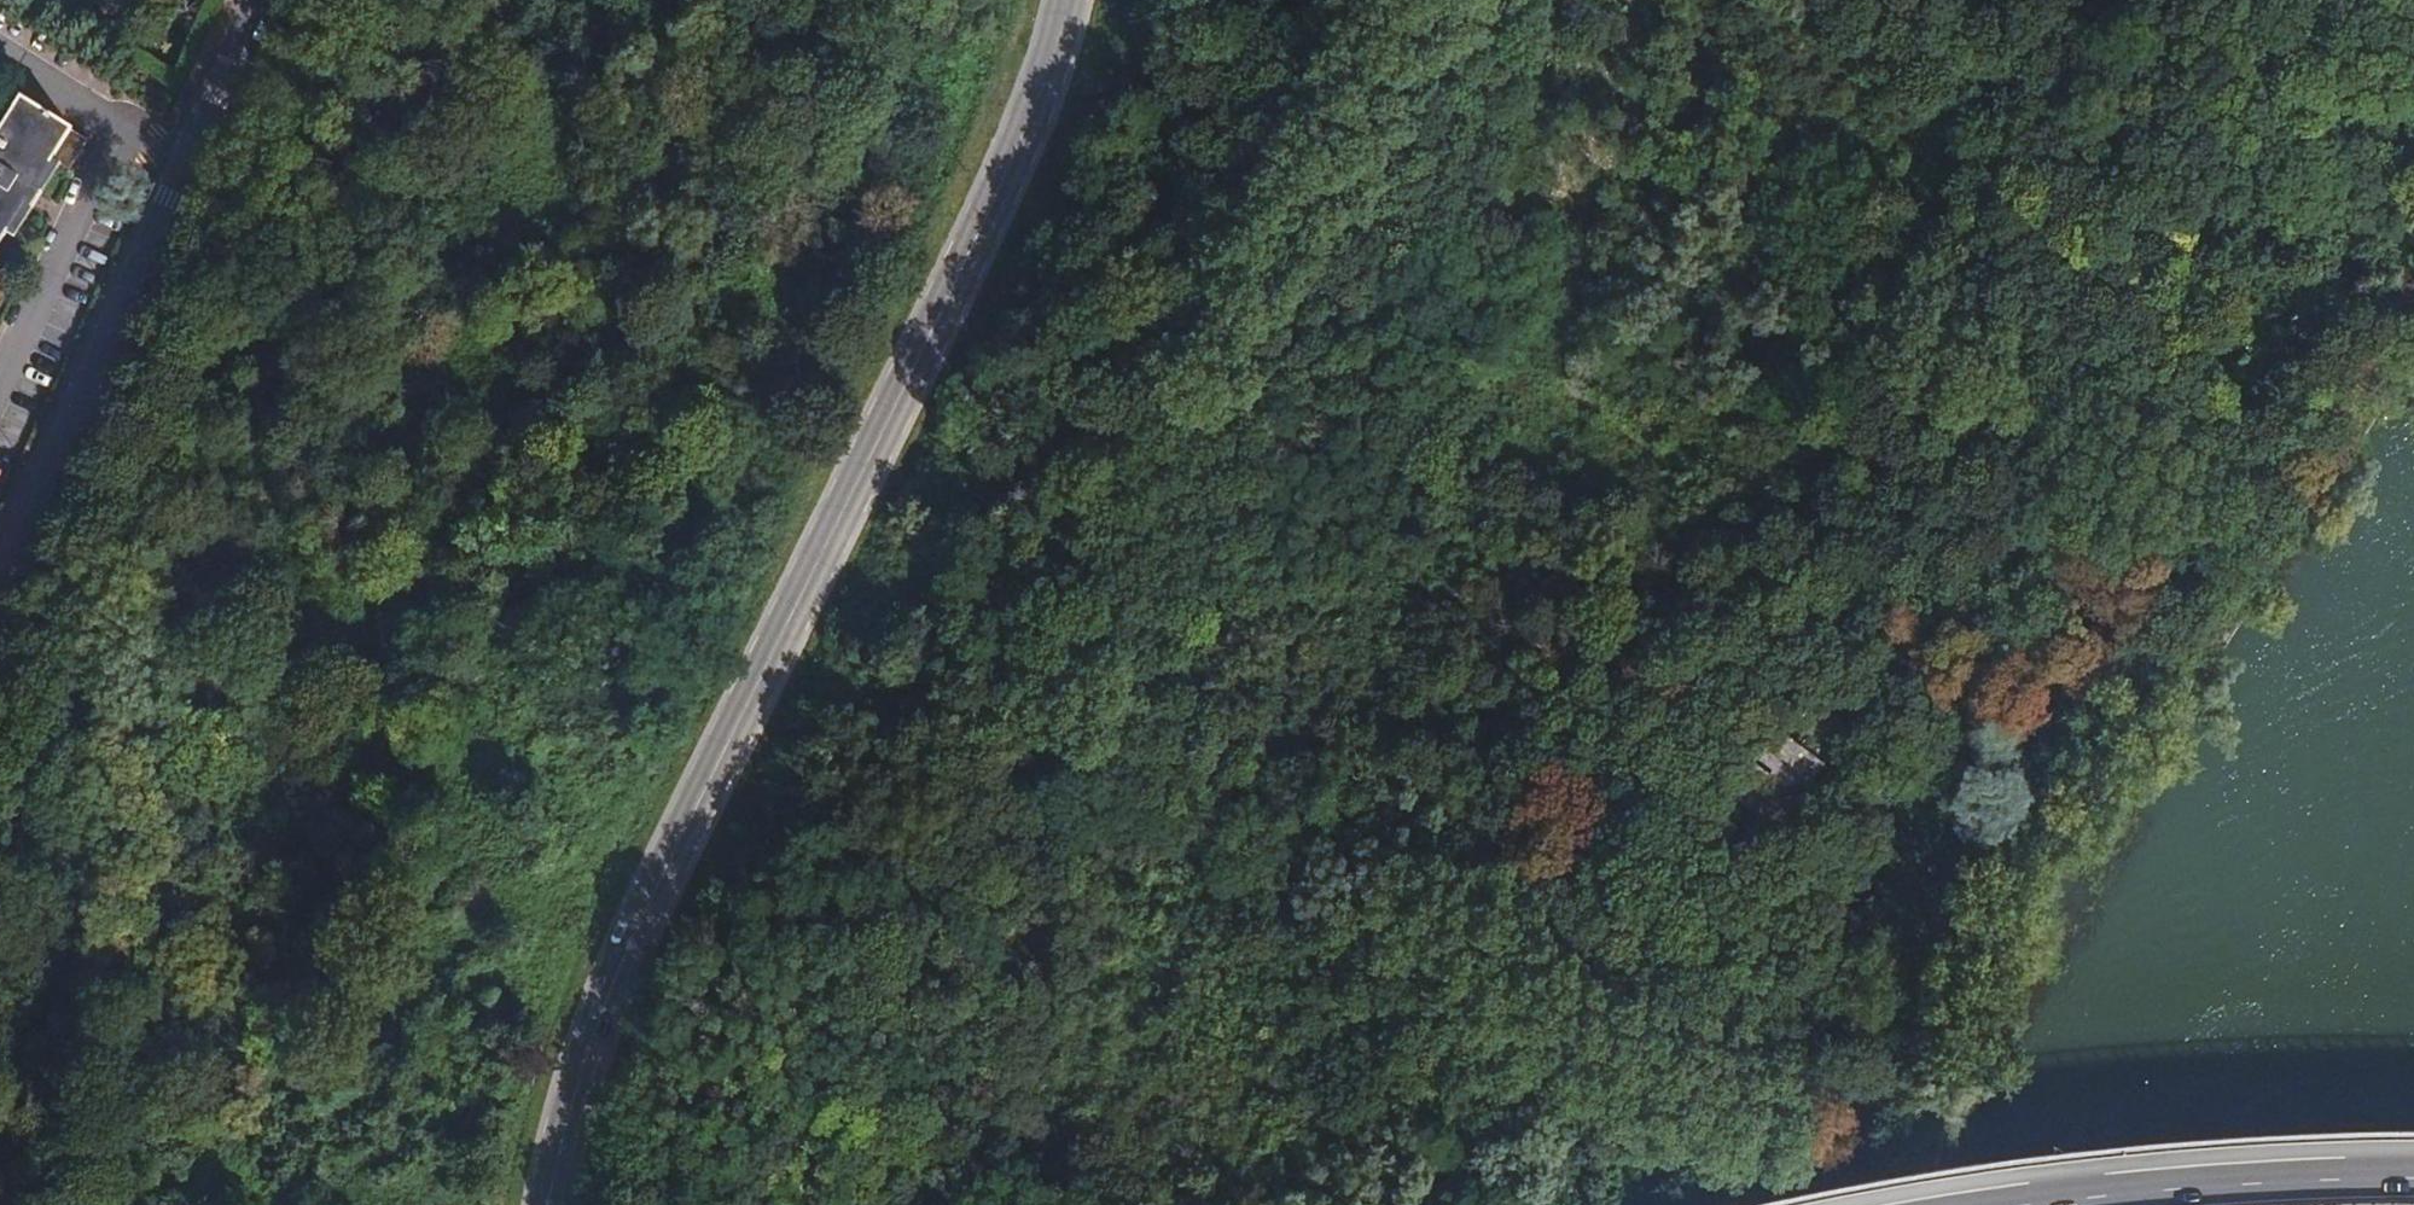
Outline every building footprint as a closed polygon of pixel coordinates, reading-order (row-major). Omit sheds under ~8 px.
[(83,123),(22,85),(0,121),(0,242),(12,223),(17,226),(60,155),(63,156),(83,123)] [(92,129),(83,123),(63,156),(73,162),(92,129)] [(1833,767),(1738,706),(1682,793),(1774,849),(1833,767)]
